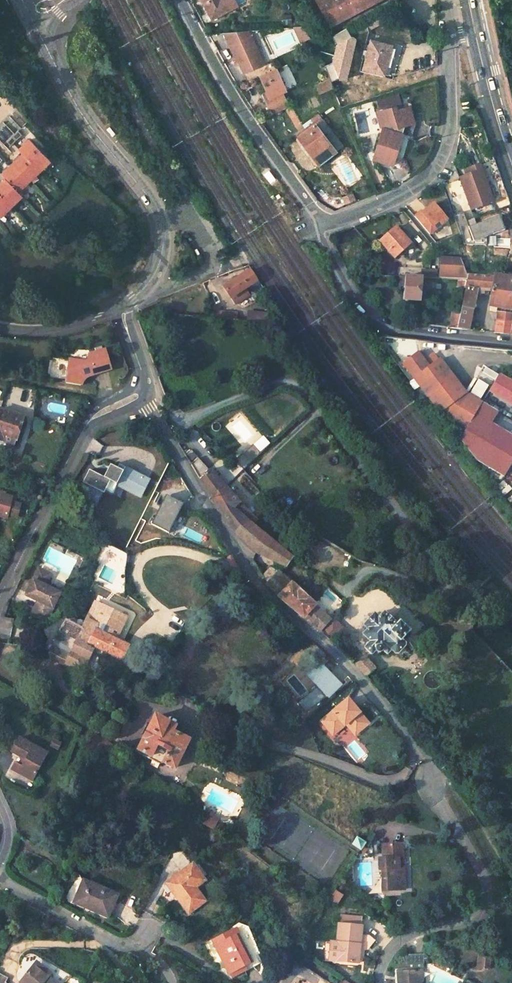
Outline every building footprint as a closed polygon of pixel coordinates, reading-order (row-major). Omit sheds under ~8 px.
[(222,0),(201,0),(210,19),(221,13),(218,8),(224,5),(222,0)] [(328,24),(315,0),(307,0),(304,2),(319,28),(328,24)] [(374,0),(379,8),(394,0),(315,0),(328,24),(328,25),(374,0)] [(284,1),(271,2),(272,16),(288,14),(284,1)] [(227,11),(224,5),(218,8),(221,13),(227,11)] [(299,25),(294,25),(302,42),(310,39),(299,25)] [(345,28),(331,36),(336,46),(334,63),(323,67),(328,83),(339,78),(345,79),(353,38),(349,37),(345,28)] [(249,29),(227,31),(239,58),(240,58),(246,71),(263,63),(249,29)] [(383,73),(390,45),(370,40),(362,68),(383,73)] [(277,69),(259,76),(267,94),(269,98),(275,95),(286,91),(277,69)] [(314,86),(318,93),(330,86),(327,80),(314,86)] [(398,94),(385,98),(388,105),(400,101),(398,94)] [(271,116),(282,111),(275,95),(269,98),(265,99),(271,116)] [(385,98),(376,100),(378,108),(388,105),(385,98)] [(380,125),(384,124),(373,158),(392,164),(404,122),(408,123),(413,121),(408,106),(392,110),(391,107),(376,111),(380,125)] [(314,124),(297,137),(305,146),(308,144),(315,153),(311,155),(317,163),(335,149),(328,140),(334,136),(323,121),(316,127),(314,124)] [(29,141),(19,152),(23,156),(1,176),(6,180),(0,185),(0,218),(21,198),(17,193),(50,162),(29,141)] [(308,144),(305,146),(311,155),(315,153),(308,144)] [(461,169),(463,175),(456,177),(468,210),(492,202),(478,163),(461,169)] [(412,213),(425,235),(445,223),(432,201),(412,213)] [(500,230),(494,216),(474,224),(469,210),(456,215),(466,243),(500,230)] [(407,248),(411,244),(397,228),(393,231),(407,248)] [(407,248),(393,231),(380,242),(394,259),(407,248)] [(370,272),(371,262),(356,261),(355,271),(370,272)] [(256,280),(249,270),(222,287),(234,304),(248,294),(244,288),(256,280)] [(489,287),(493,287),(489,304),(511,309),(511,297),(509,297),(511,279),(495,275),(494,277),(467,275),(466,279),(465,286),(466,286),(477,289),(477,287),(489,287)] [(417,301),(420,276),(405,276),(402,299),(417,301)] [(457,285),(465,286),(466,279),(457,278),(457,285)] [(477,289),(466,286),(459,314),(456,328),(468,329),(476,291),(477,289)] [(452,311),(448,327),(456,328),(459,314),(452,311)] [(498,311),(494,332),(509,334),(511,322),(511,313),(498,311)] [(83,380),(86,376),(88,375),(109,368),(102,349),(89,353),(87,363),(69,359),(65,382),(80,385),(83,380)] [(464,392),(438,358),(428,366),(417,351),(402,363),(442,416),(463,428),(480,401),(478,399),(464,392)] [(498,375),(489,391),(511,405),(511,383),(498,375)] [(486,385),(473,377),(464,392),(478,399),(486,385)] [(480,401),(463,428),(458,438),(476,462),(488,469),(502,477),(511,459),(511,436),(489,423),(496,411),(480,401)] [(1,435),(15,440),(22,416),(0,409),(0,438),(1,435)] [(13,445),(15,440),(1,435),(0,438),(0,440),(13,445)] [(119,470),(113,466),(106,478),(92,471),(85,484),(92,487),(85,501),(96,507),(105,490),(114,495),(119,486),(127,490),(128,487),(144,495),(151,482),(122,466),(119,470)] [(284,566),(291,557),(265,535),(252,525),(232,509),(238,503),(209,469),(198,478),(232,531),(254,551),(284,566)] [(142,498),(144,495),(128,487),(127,490),(142,498)] [(0,494),(0,517),(2,518),(10,520),(11,517),(20,519),(24,506),(15,504),(16,499),(0,494)] [(183,505),(165,496),(151,524),(168,532),(183,505)] [(255,521),(238,503),(232,509),(252,525),(255,521)] [(334,644),(346,629),(333,617),(331,620),(278,572),(277,573),(271,568),(262,577),(265,581),(277,596),(321,633),(334,644)] [(51,576),(39,570),(26,596),(38,602),(31,615),(42,620),(50,614),(60,594),(46,587),(51,576)] [(92,645),(120,660),(127,645),(114,639),(108,636),(119,614),(122,607),(116,604),(113,611),(98,604),(101,597),(97,596),(81,629),(65,621),(58,632),(76,641),(66,661),(80,668),(92,645)] [(116,604),(101,597),(98,604),(113,611),(116,604)] [(400,640),(408,632),(398,622),(397,623),(386,612),(384,614),(383,613),(377,619),(373,614),(362,626),(366,630),(361,635),(369,642),(363,649),(370,656),(375,651),(377,653),(378,653),(380,651),(385,655),(390,650),(393,653),(396,654),(399,657),(406,650),(404,648),(403,643),(400,640)] [(125,617),(119,614),(108,636),(114,639),(125,617)] [(76,641),(58,632),(48,653),(66,661),(76,641)] [(364,677),(374,670),(363,658),(355,667),(364,677)] [(306,713),(325,697),(329,697),(344,682),(321,660),(305,675),(315,685),(295,701),(306,713)] [(353,735),(366,725),(347,700),(322,720),(333,734),(344,724),(353,735)] [(177,727),(153,716),(137,750),(148,756),(150,760),(159,765),(163,763),(173,768),(187,740),(174,733),(177,727)] [(344,748),(353,738),(343,728),(334,738),(344,748)] [(31,785),(43,757),(14,744),(8,757),(24,764),(22,771),(13,768),(10,775),(31,785)] [(205,813),(200,822),(209,826),(214,817),(205,813)] [(214,817),(209,826),(214,829),(219,819),(214,817)] [(364,843),(358,839),(354,847),(359,850),(364,843)] [(402,843),(381,845),(382,855),(379,855),(380,868),(383,868),(385,890),(406,889),(404,867),(401,868),(400,857),(403,856),(402,843)] [(197,885),(209,876),(201,865),(197,868),(195,866),(170,884),(176,892),(178,891),(194,912),(209,901),(197,885)] [(117,897),(83,881),(74,900),(90,908),(89,910),(107,919),(117,897)] [(333,923),(357,923),(357,913),(333,913),(333,923)] [(338,943),(338,962),(357,961),(357,950),(365,950),(375,937),(369,931),(357,931),(357,923),(333,923),(333,943),(338,943)] [(234,940),(231,933),(209,946),(212,952),(234,940)] [(243,972),(250,967),(234,940),(212,952),(228,980),(243,972)] [(327,943),(327,962),(338,962),(338,943),(333,943),(327,943)] [(398,982),(424,982),(424,972),(430,972),(430,954),(419,954),(412,954),(412,971),(398,971),(398,982)] [(479,960),(479,968),(489,968),(488,959),(479,960)] [(47,978),(50,974),(36,962),(33,966),(47,978)] [(47,978),(33,966),(19,982),(54,982),(47,978)] [(230,982),(232,982),(245,976),(243,972),(228,980),(230,982)]
